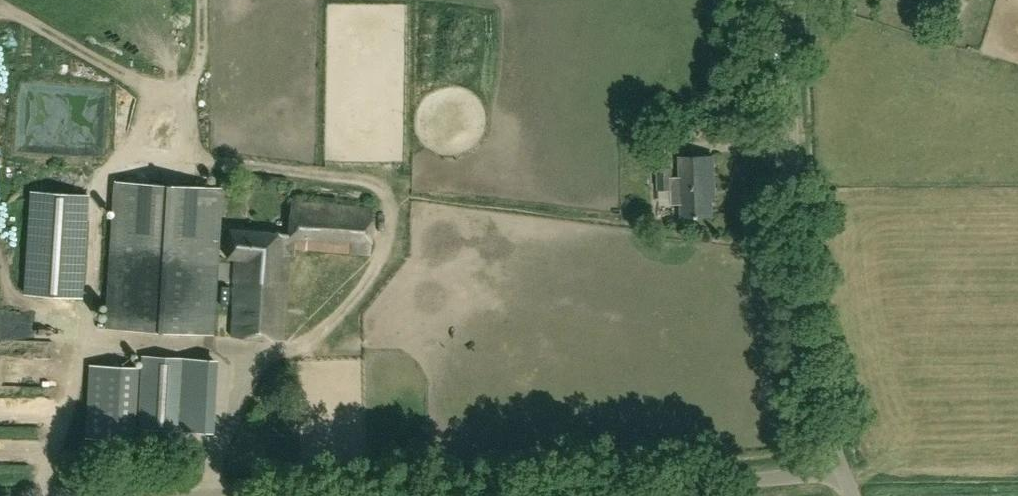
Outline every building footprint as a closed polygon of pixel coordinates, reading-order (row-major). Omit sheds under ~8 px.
[(678,158),(679,177),(672,177),(671,168),(653,169),(655,192),(672,190),(673,205),(681,204),(681,217),(710,216),(708,189),(712,189),(710,156),(678,158)] [(114,182),(112,216),(106,326),(215,332),(224,188),(114,182)] [(31,191),(24,294),(80,297),(87,195),(31,191)] [(228,229),(226,258),(235,258),(229,336),(281,340),(287,253),(292,254),(293,247),(368,252),(371,206),(289,201),(287,233),(228,229)] [(185,431),(189,359),(142,356),(138,429),(185,431)] [(88,365),(85,438),(134,441),(137,368),(88,365)]
